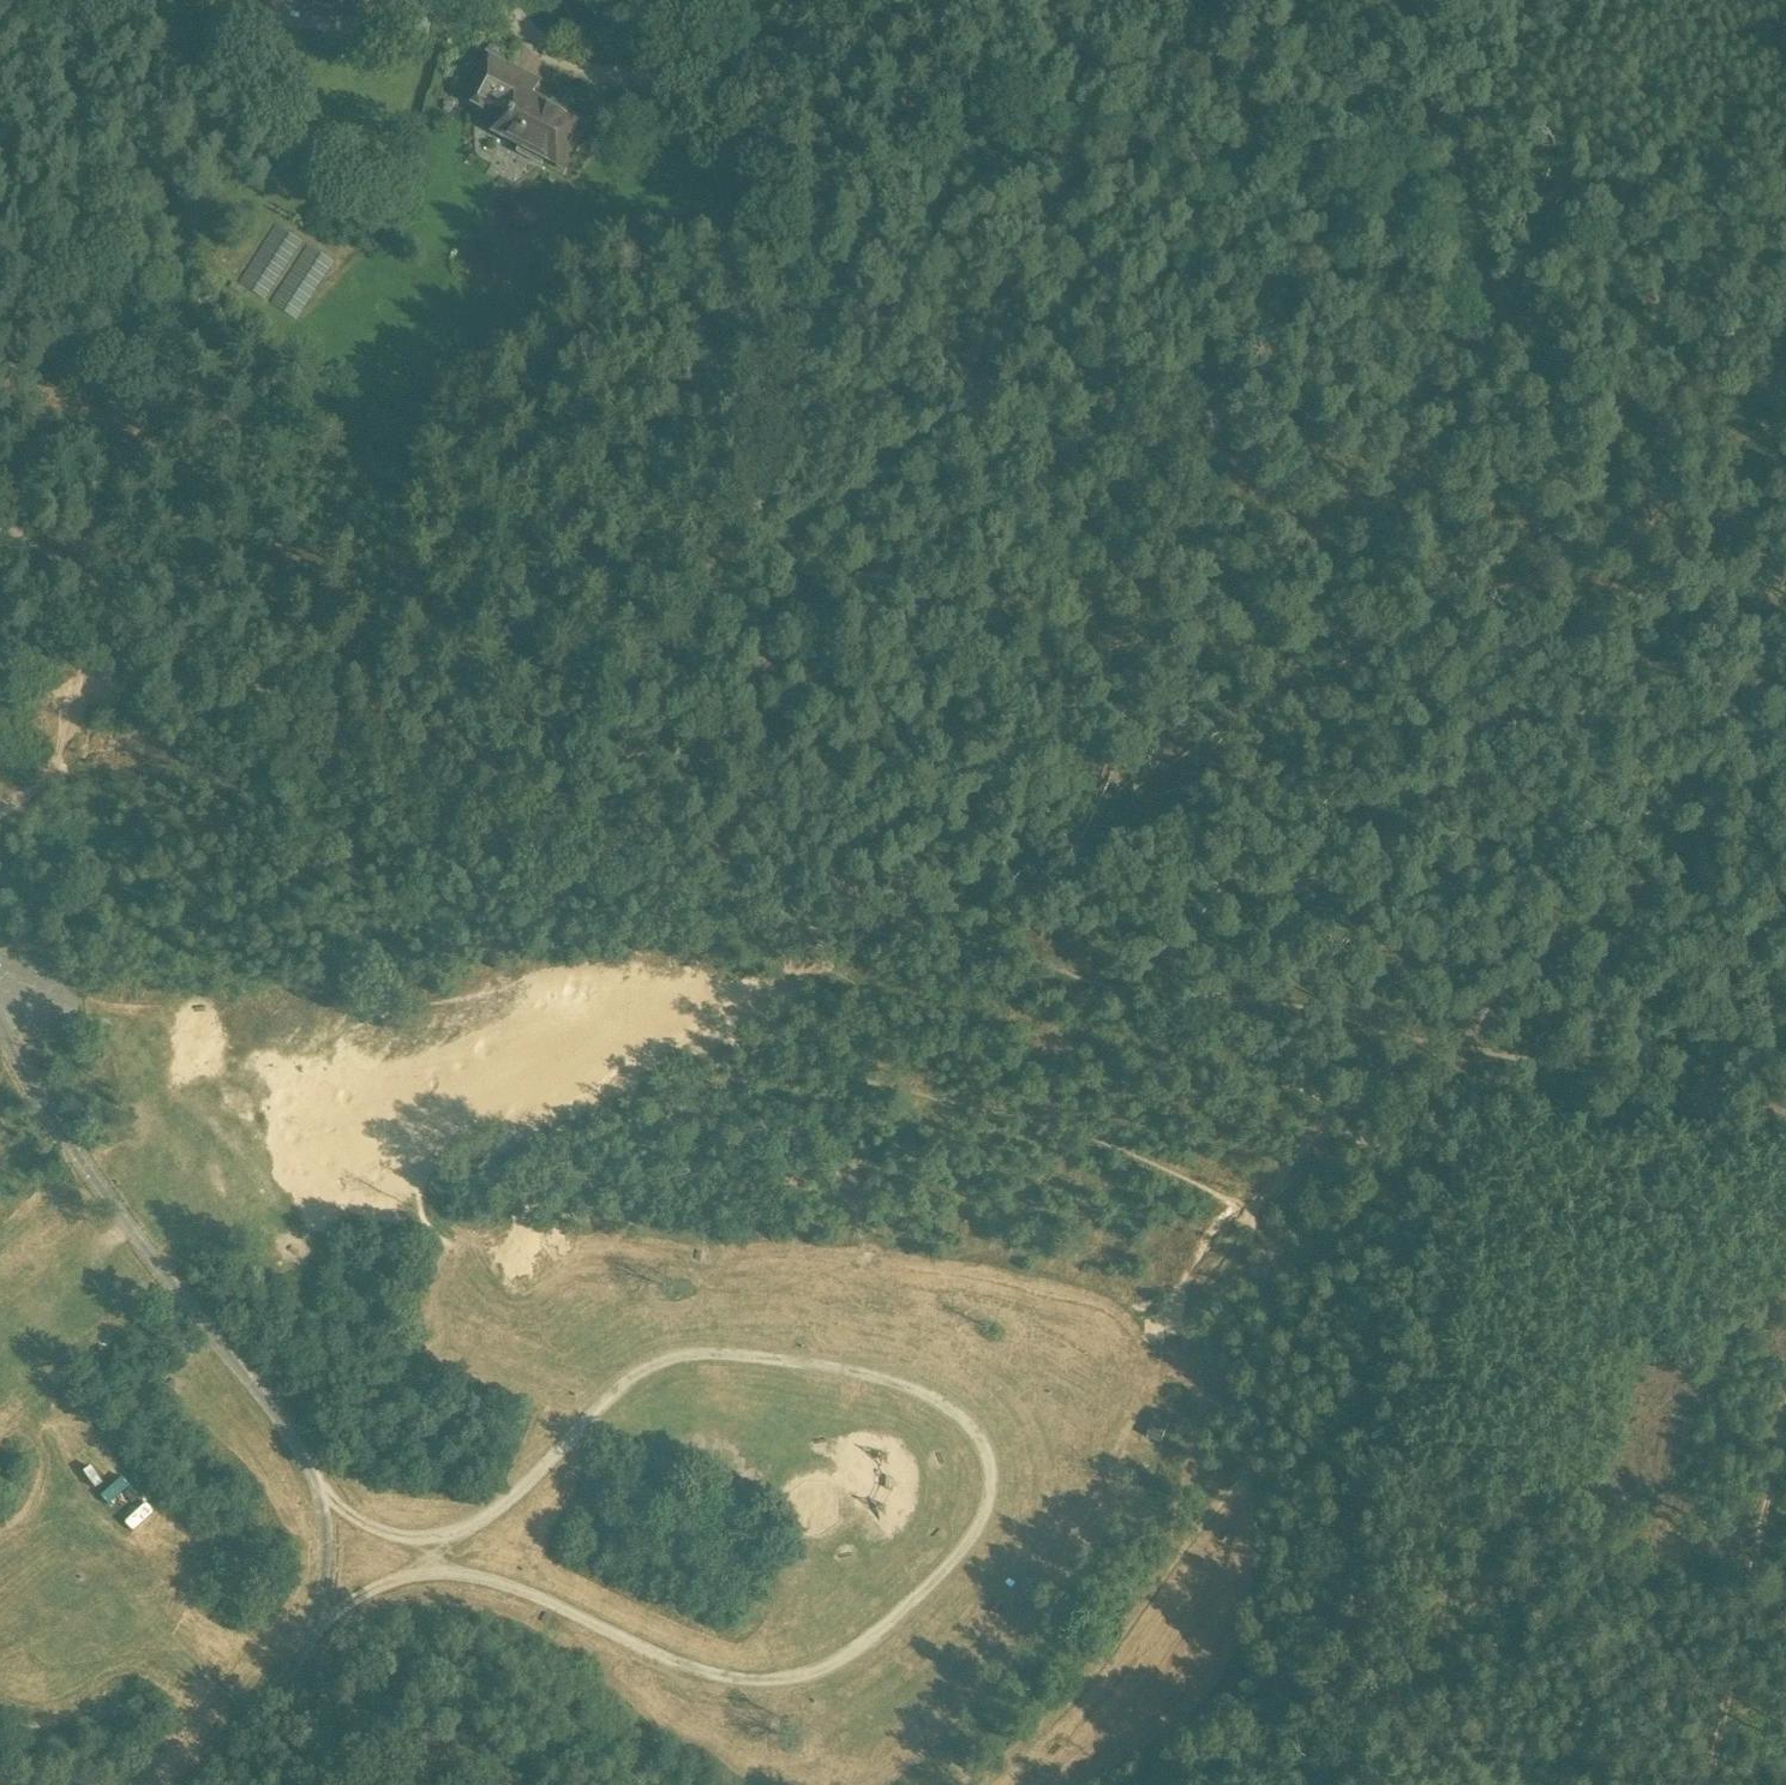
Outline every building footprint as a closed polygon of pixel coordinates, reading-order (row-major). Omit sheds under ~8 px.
[(310,6),(310,8),(337,15),(338,13),(350,16),(354,0),(287,0),(310,6)] [(550,105),(531,96),(538,82),(490,57),(467,101),(494,115),(487,130),(521,147),(518,153),(542,165),(544,159),(565,170),(588,125),(564,113),(567,107),(553,100),(550,105)] [(1161,1442),(1169,1423),(1160,1419),(1156,1418),(1149,1437),(1152,1438),(1161,1442)]
